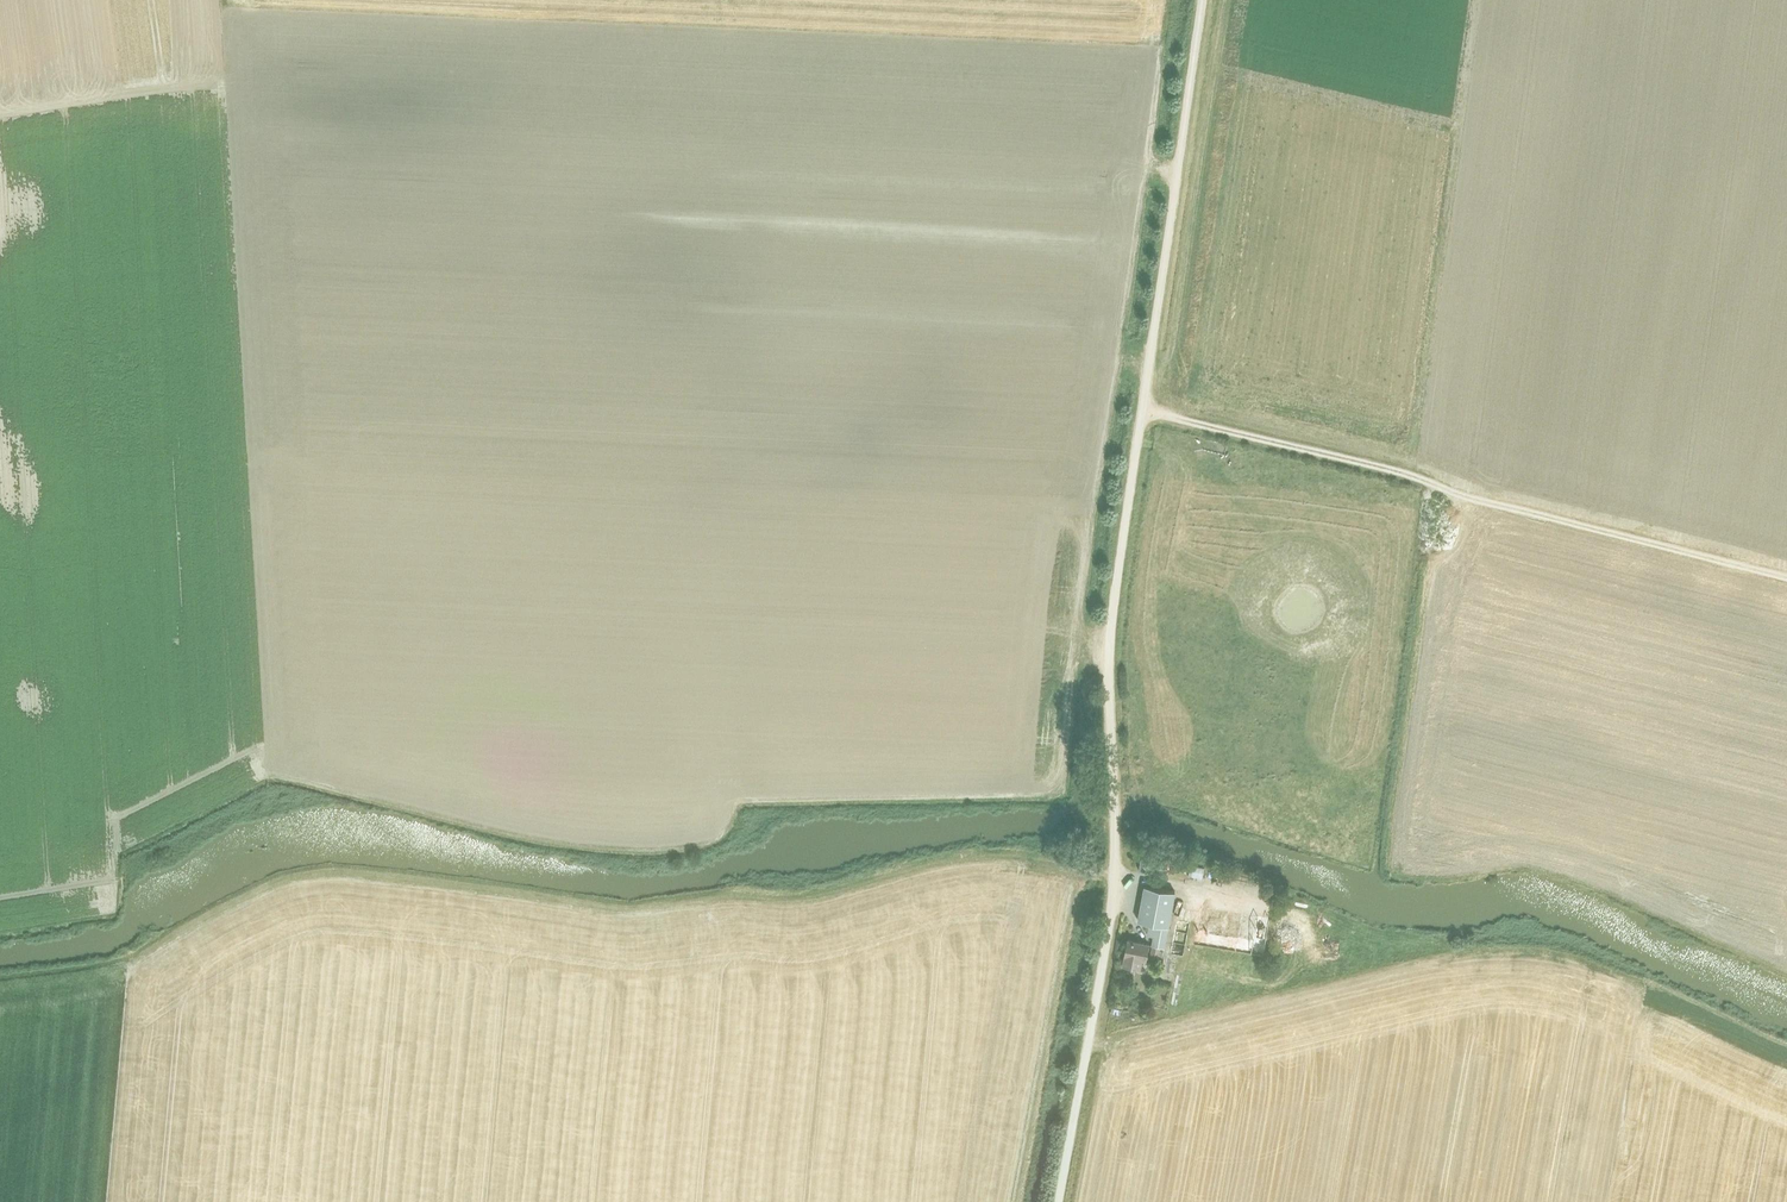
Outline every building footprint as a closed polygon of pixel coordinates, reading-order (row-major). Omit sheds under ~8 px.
[(1190,865),(1188,875),(1202,878),(1204,868),(1190,865)] [(1144,885),(1138,921),(1148,923),(1146,935),(1152,936),(1150,945),(1147,959),(1157,961),(1159,947),(1164,948),(1175,891),(1144,885)] [(1200,905),(1193,944),(1262,956),(1269,917),(1257,915),(1258,906),(1247,904),(1245,913),(1200,905)] [(1144,959),(1147,944),(1127,940),(1124,956),(1125,956),(1123,965),(1139,968),(1141,959),(1144,959)]
